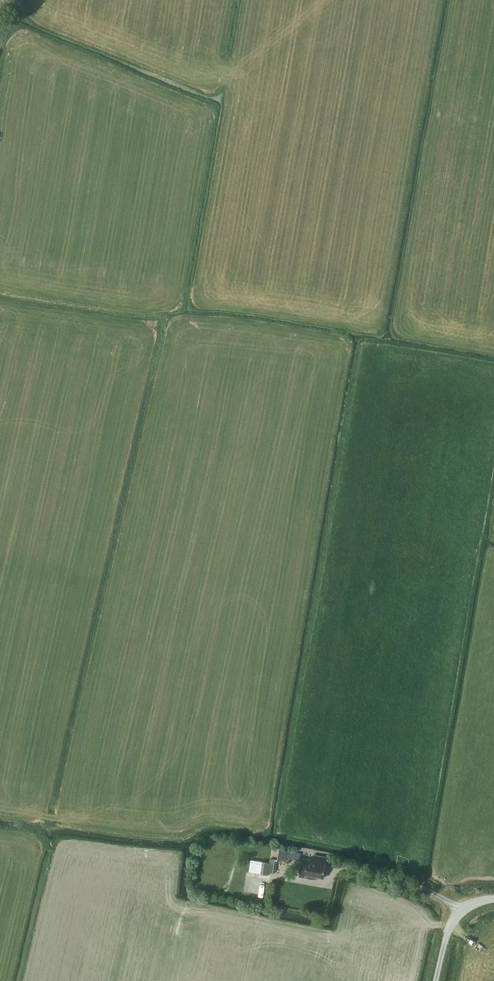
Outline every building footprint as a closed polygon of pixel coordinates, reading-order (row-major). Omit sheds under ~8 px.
[(291,851),(279,848),(277,861),(289,864),(291,851)] [(300,853),(292,851),(291,859),(299,860),(300,853)] [(323,878),(326,857),(313,855),(312,860),(302,858),(299,877),(310,879),(310,876),(323,878)] [(271,863),(251,860),(249,872),(269,875),(271,863)]
